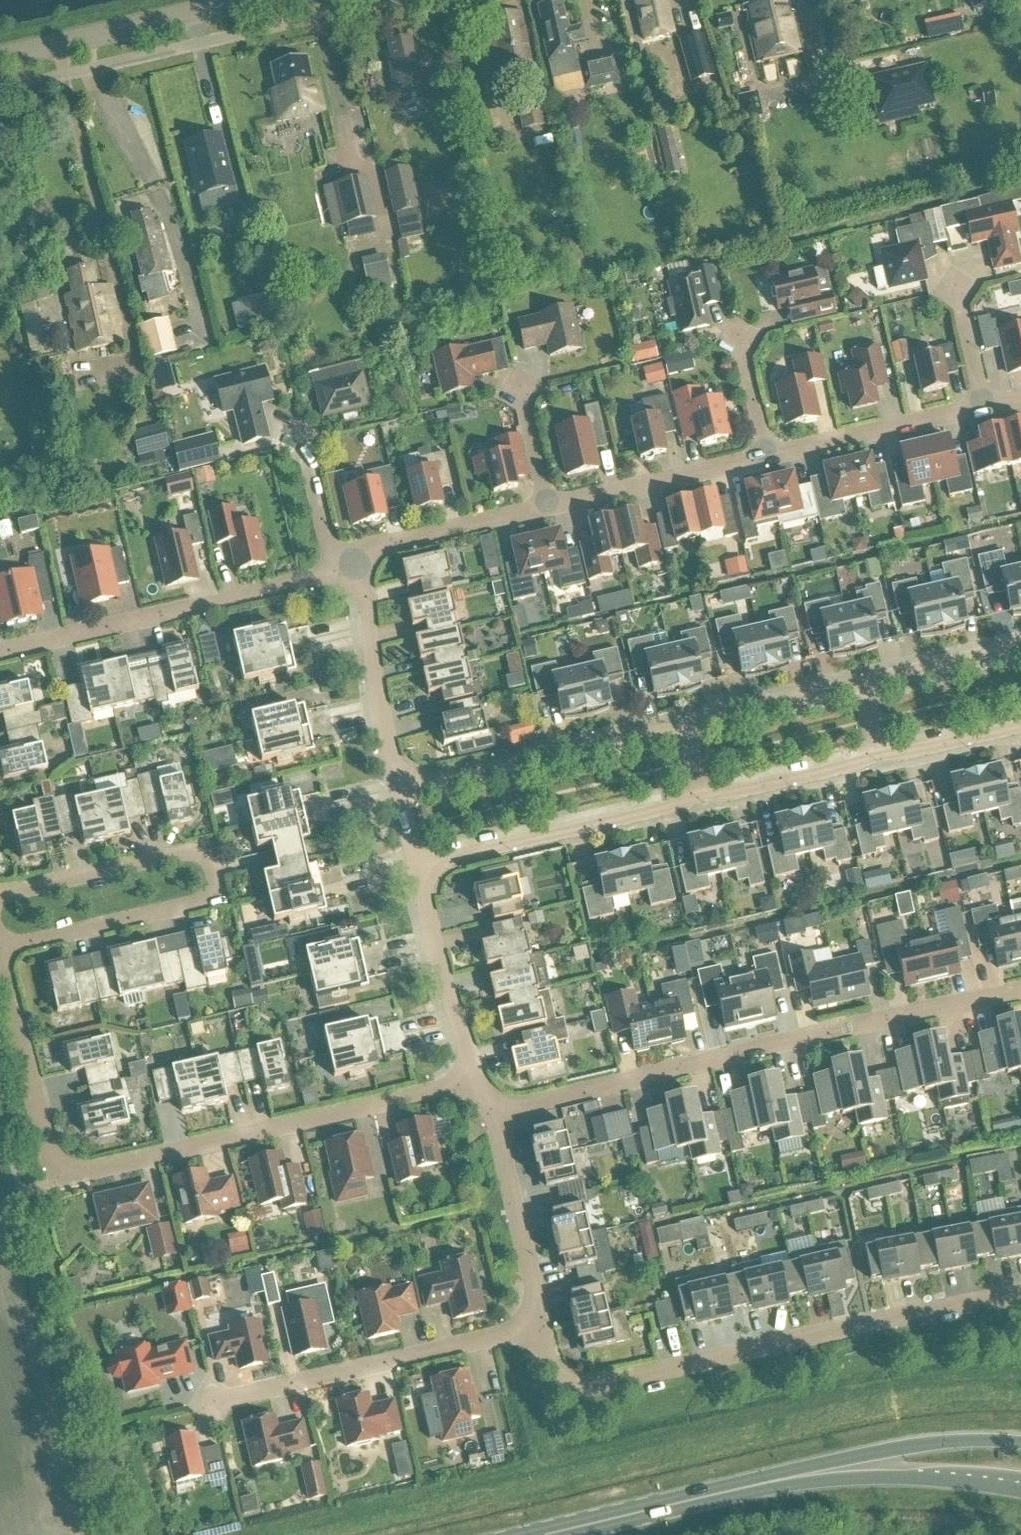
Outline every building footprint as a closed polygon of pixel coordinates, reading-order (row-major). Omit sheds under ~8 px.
[(635,4),(644,43),(673,36),(667,9),(666,9),(663,0),(637,0),(638,3),(635,4)] [(744,15),(747,14),(749,24),(746,25),(755,66),(802,56),(793,14),(790,15),(787,4),(790,3),(790,0),(747,0),(749,7),(742,8),(744,15)] [(946,0),(932,0),(935,14),(949,11),(946,0)] [(972,11),(996,6),(994,0),(970,0),(972,11)] [(538,9),(541,22),(539,23),(551,79),(580,73),(585,92),(620,84),(614,57),(579,65),(577,58),(575,58),(572,44),(585,41),(582,28),(569,31),(566,19),(564,20),(561,4),(538,9)] [(1009,10),(998,12),(1001,24),(1012,22),(1009,10)] [(485,20),(496,73),(532,66),(520,13),(485,20)] [(963,34),(959,17),(947,20),(950,36),(963,34)] [(715,21),(717,33),(731,30),(728,18),(715,21)] [(681,44),(692,83),(713,77),(702,38),(681,44)] [(391,62),(388,63),(399,109),(427,102),(416,56),(413,57),(410,41),(388,46),(391,62)] [(276,93),(271,94),(278,126),(327,115),(320,84),(312,86),(306,61),(271,69),(276,93)] [(901,97),(879,103),(882,118),(934,106),(925,67),(896,74),(901,97)] [(991,83),(980,86),(985,110),(997,107),(991,83)] [(518,105),(523,131),(545,127),(540,101),(518,105)] [(656,129),(668,176),(680,173),(669,126),(656,129)] [(218,138),(187,146),(199,196),(197,196),(202,215),(238,206),(233,187),(231,188),(218,138)] [(386,176),(395,217),(400,241),(422,236),(408,171),(386,176)] [(335,187),(344,228),(373,221),(364,181),(335,187)] [(971,247),(986,243),(993,272),(1020,266),(1014,237),(1017,236),(1010,205),(979,212),(977,202),(939,211),(944,233),(967,227),(971,247)] [(556,220),(562,212),(556,207),(550,215),(556,220)] [(938,212),(926,215),(928,225),(933,247),(946,244),(938,212)] [(142,280),(138,281),(142,296),(146,295),(149,306),(161,302),(160,298),(166,296),(160,276),(172,273),(159,224),(153,225),(149,213),(131,218),(136,240),(132,242),(142,280)] [(926,215),(909,219),(911,229),(928,225),(926,215)] [(924,282),(919,261),(935,257),(933,247),(928,225),(911,229),(895,233),(899,251),(881,255),(884,269),(873,272),(877,291),(889,289),(889,290),(924,282)] [(360,267),(365,292),(389,287),(383,262),(360,267)] [(117,326),(119,325),(110,286),(95,289),(91,269),(67,274),(72,296),(66,297),(78,352),(121,342),(117,326)] [(702,297),(718,294),(713,271),(697,274),(698,278),(668,285),(672,302),(667,303),(671,319),(675,318),(679,335),(709,328),(702,297)] [(787,310),(791,325),(834,315),(830,296),(818,298),(812,271),(770,281),(778,312),(787,310)] [(866,301),(854,292),(847,301),(859,310),(866,301)] [(273,297),(249,303),(256,330),(280,323),(273,297)] [(44,344),(36,306),(20,310),(29,348),(44,344)] [(524,352),(547,346),(550,358),(581,351),(571,310),(540,317),(540,318),(517,324),(524,352)] [(1007,375),(1020,372),(1020,329),(1003,333),(1000,321),(990,323),(989,318),(976,321),(984,353),(1001,349),(1007,375)] [(140,328),(148,361),(172,355),(165,322),(140,328)] [(817,327),(819,335),(832,332),(830,324),(817,327)] [(891,346),(896,366),(911,362),(906,342),(891,346)] [(433,353),(431,345),(422,348),(423,355),(433,353)] [(471,380),(495,374),(488,346),(464,351),(464,350),(433,357),(442,397),(473,390),(471,380)] [(649,361),(645,346),(629,350),(633,365),(649,361)] [(914,359),(922,395),(946,389),(943,376),(945,372),(956,370),(951,346),(937,350),(938,354),(914,359)] [(857,373),(839,378),(843,396),(848,395),(852,412),(876,406),(873,391),(886,388),(877,348),(853,354),(857,373)] [(674,358),(663,361),(667,378),(677,375),(674,358)] [(777,388),(786,427),(818,420),(810,386),(824,383),(819,359),(794,364),(797,379),(794,384),(777,388)] [(359,364),(362,364),(362,362),(308,376),(308,377),(312,376),(322,417),(325,419),(342,415),(342,417),(356,414),(355,411),(370,407),(359,364)] [(169,365),(151,370),(156,393),(175,388),(169,365)] [(733,380),(730,367),(719,369),(722,382),(733,380)] [(664,382),(661,368),(651,371),(655,385),(664,382)] [(257,406),(271,402),(263,370),(215,383),(223,414),(234,412),(243,446),(268,440),(261,413),(259,413),(257,406)] [(697,438),(699,447),(727,440),(718,401),(700,406),(697,391),(675,396),(686,441),(697,438)] [(659,426),(672,422),(667,397),(641,403),(645,420),(632,424),(640,460),(643,459),(643,460),(644,461),(645,462),(647,462),(649,462),(651,462),(651,461),(652,461),(653,460),(653,459),(654,458),(654,457),(665,454),(659,426)] [(556,430),(567,477),(598,470),(591,440),(605,436),(597,405),(583,409),(587,423),(556,430)] [(452,432),(463,430),(459,410),(448,413),(452,432)] [(447,421),(445,413),(435,416),(437,423),(447,421)] [(1002,427),(1011,467),(1020,465),(1020,423),(1002,427)] [(1011,467),(1002,427),(977,433),(979,445),(966,448),(972,476),(1011,467)] [(132,438),(138,459),(169,451),(163,429),(132,438)] [(212,437),(172,447),(179,473),(219,463),(212,437)] [(515,481),(527,479),(517,438),(496,443),(499,456),(473,462),(477,478),(489,475),(493,495),(517,489),(515,481)] [(933,443),(924,446),(933,485),(945,483),(949,498),(972,493),(965,463),(953,465),(947,440),(945,441),(945,438),(932,441),(933,443)] [(933,485),(924,446),(915,448),(914,445),(902,448),(902,451),(900,451),(906,476),(895,479),(901,509),(924,504),(921,488),(933,485)] [(407,476),(416,512),(442,506),(436,483),(450,480),(444,454),(419,460),(422,472),(407,476)] [(851,462),(846,463),(855,500),(867,497),(871,512),(893,507),(888,483),(876,486),(870,458),(866,459),(862,457),(853,459),(851,462)] [(814,501),(818,519),(819,524),(846,518),(842,503),(855,500),(846,463),(842,464),(838,462),(829,464),(827,468),(823,469),(829,497),(814,501)] [(195,473),(198,488),(215,485),(212,469),(195,473)] [(362,476),(364,485),(344,490),(353,527),(385,520),(382,506),(386,505),(384,497),(395,495),(389,469),(362,476)] [(193,493),(189,476),(178,478),(183,496),(193,493)] [(818,519),(814,501),(811,491),(796,495),(792,476),(768,482),(777,521),(778,525),(779,527),(802,522),(818,519)] [(777,521),(768,482),(744,487),(749,506),(737,508),(745,543),(758,540),(756,530),(778,525),(777,521)] [(714,494),(690,499),(699,538),(722,533),(724,540),(737,537),(730,506),(720,508),(716,505),(714,494)] [(699,538),(690,499),(667,505),(670,519),(667,523),(657,525),(663,553),(677,550),(676,544),(699,538)] [(229,543),(236,572),(265,566),(255,523),(238,527),(234,509),(209,515),(216,546),(229,543)] [(965,512),(968,525),(982,523),(979,509),(965,512)] [(637,512),(612,517),(621,556),(635,553),(639,571),(663,565),(654,528),(641,531),(637,512)] [(186,536),(155,543),(166,589),(197,581),(190,549),(204,546),(197,516),(183,520),(186,536)] [(621,556),(612,517),(588,523),(592,543),(580,545),(589,583),(612,577),(608,560),(621,556)] [(22,521),(18,523),(21,535),(38,531),(35,519),(22,521)] [(9,523),(0,525),(0,538),(1,541),(12,538),(9,523)] [(893,532),(895,543),(904,541),(902,530),(893,532)] [(539,539),(535,540),(544,576),(556,573),(560,592),(585,586),(579,559),(565,562),(559,534),(555,535),(551,532),(542,534),(539,539)] [(544,576),(535,540),(531,540),(527,537),(518,539),(515,544),(512,545),(518,573),(507,576),(513,603),(536,598),(531,579),(544,576)] [(500,571),(492,538),(479,541),(486,574),(500,571)] [(867,552),(864,539),(851,543),(854,556),(867,552)] [(967,539),(955,542),(958,554),(969,551),(967,539)] [(118,600),(115,588),(128,585),(120,550),(107,553),(107,552),(72,560),(83,608),(118,600)] [(1006,573),(1001,553),(977,559),(985,593),(1004,589),(1010,615),(1011,614),(1012,619),(1020,618),(1020,570),(1006,573)] [(1,627),(42,617),(33,582),(47,578),(42,556),(28,559),(28,574),(0,581),(0,622),(1,627)] [(407,588),(420,585),(423,598),(451,592),(448,579),(451,578),(445,556),(402,566),(407,588)] [(724,563),(728,580),(748,576),(744,559),(724,563)] [(946,587),(932,590),(943,637),(965,630),(964,625),(965,625),(960,599),(974,596),(966,562),(941,567),(946,587)] [(943,637),(932,590),(918,594),(916,582),(891,587),(897,614),(911,611),(917,636),(919,636),(920,640),(943,637)] [(501,583),(492,586),(495,598),(504,596),(501,583)] [(858,607),(844,611),(855,658),(877,650),(876,645),(878,645),(872,620),(886,616),(879,586),(854,592),(858,607)] [(733,592),(719,595),(721,605),(735,602),(733,592)] [(425,625),(428,637),(428,638),(456,631),(456,630),(453,619),(456,618),(451,596),(407,606),(412,629),(425,625)] [(699,598),(689,601),(693,615),(703,613),(699,598)] [(855,658),(844,611),(831,614),(828,602),(803,608),(809,634),(824,631),(829,656),(831,656),(832,660),(855,658)] [(579,607),(582,618),(594,615),(591,604),(579,607)] [(528,630),(523,608),(511,610),(516,632),(528,630)] [(770,628),(756,631),(767,678),(789,670),(788,666),(790,665),(784,640),(798,637),(792,610),(767,616),(770,628)] [(767,678),(756,631),(743,634),(739,618),(715,624),(722,654),(736,651),(742,677),(743,676),(744,681),(767,678)] [(210,633),(208,621),(195,623),(198,636),(210,633)] [(609,635),(606,623),(594,626),(597,638),(609,635)] [(232,638),(238,661),(281,651),(278,639),(288,637),(285,626),(263,631),(261,624),(245,628),(247,635),(232,638)] [(433,659),(435,671),(435,672),(464,665),(464,664),(461,653),(464,652),(458,630),(456,630),(456,631),(428,638),(428,637),(415,640),(420,662),(433,659)] [(682,648),(669,651),(680,698),(701,690),(700,686),(702,686),(696,660),(710,657),(704,630),(680,636),(682,648)] [(669,651),(666,635),(627,644),(634,675),(648,671),(654,697),(656,696),(657,701),(680,698),(669,651)] [(167,667),(148,671),(155,702),(156,708),(169,705),(167,699),(198,692),(188,648),(164,654),(167,667)] [(281,651),(238,661),(243,684),(257,681),(259,687),(275,684),(273,677),(296,672),(294,661),(284,663),(281,651)] [(595,668),(576,673),(587,720),(609,712),(608,707),(610,707),(604,682),(623,677),(617,651),(592,656),(595,668)] [(466,655),(468,663),(479,661),(477,653),(466,655)] [(126,663),(103,668),(113,712),(155,702),(148,671),(129,676),(126,663)] [(435,671),(422,674),(428,696),(440,693),(443,706),(482,697),(479,683),(471,685),(466,664),(464,664),(464,665),(435,672),(435,671)] [(587,720),(576,673),(558,677),(555,665),(530,671),(536,697),(555,693),(561,718),(563,718),(564,722),(587,720)] [(113,712),(103,668),(80,673),(83,686),(63,691),(72,729),(92,724),(91,717),(113,712)] [(522,675),(505,679),(508,691),(525,687),(522,675)] [(7,735),(43,727),(41,715),(35,716),(28,685),(16,688),(15,681),(0,684),(0,716),(2,716),(7,735)] [(41,707),(45,721),(68,716),(64,701),(41,707)] [(438,725),(444,747),(456,744),(459,757),(494,749),(491,735),(487,736),(482,715),(480,715),(477,703),(448,709),(451,722),(438,725)] [(251,718),(256,741),(300,731),(297,718),(306,716),(304,706),(281,711),(280,704),(263,707),(265,714),(251,718)] [(188,722),(195,729),(201,722),(201,718),(199,716),(193,717),(188,722)] [(7,735),(11,755),(0,757),(0,766),(4,781),(47,771),(38,728),(43,727),(7,735)] [(161,740),(158,727),(149,729),(153,743),(161,740)] [(537,741),(533,728),(525,730),(529,743),(537,741)] [(300,731),(256,741),(261,764),(276,760),(277,767),(293,764),(292,757),(314,751),(312,741),(303,743),(300,731)] [(208,772),(240,763),(234,743),(203,751),(208,772)] [(75,750),(77,761),(87,758),(86,752),(80,749),(75,750)] [(973,767),(984,815),(997,811),(1000,823),(1010,821),(1012,829),(1020,827),(1020,801),(1019,791),(1004,794),(999,769),(997,769),(996,765),(973,767)] [(984,815),(973,767),(951,775),(952,780),(950,780),(956,806),(942,809),(948,835),(973,830),(970,818),(984,815)] [(254,772),(256,781),(267,779),(265,769),(254,772)] [(137,779),(137,782),(146,819),(165,814),(168,827),(192,822),(189,811),(196,809),(191,788),(184,790),(182,778),(159,783),(157,774),(137,779)] [(127,791),(97,798),(107,842),(130,836),(127,823),(146,819),(137,782),(125,785),(127,791)] [(53,802),(54,801),(49,783),(40,785),(44,800),(32,803),(34,812),(12,817),(14,829),(7,830),(12,851),(19,850),(22,861),(45,856),(42,843),(62,838),(53,802)] [(908,785),(885,788),(896,835),(910,831),(913,844),(923,841),(924,845),(938,842),(931,811),(917,815),(911,789),(909,790),(908,785)] [(896,835),(885,788),(863,796),(864,800),(863,800),(869,826),(854,829),(861,859),(876,856),(875,852),(885,850),(882,838),(896,835)] [(246,804),(251,827),(295,817),(292,805),(302,803),(299,792),(277,797),(275,790),(259,794),(260,801),(246,804)] [(233,791),(211,796),(214,810),(237,805),(233,791)] [(65,799),(54,801),(53,802),(62,838),(81,834),(84,847),(107,842),(97,798),(67,805),(65,799)] [(820,805),(797,808),(808,855),(822,852),(825,864),(835,862),(836,865),(850,862),(843,832),(829,835),(823,809),(821,810),(820,805)] [(808,855),(797,808),(776,816),(777,820),(775,821),(781,846),(767,849),(774,880),(798,874),(795,858),(808,855)] [(295,817),(251,827),(256,850),(271,847),(274,860),(274,861),(304,854),(303,853),(300,840),(310,838),(307,827),(298,829),(295,817)] [(733,826),(710,828),(721,875),(734,872),(737,884),(747,882),(749,890),(764,886),(756,852),(742,855),(735,830),(734,830),(733,826)] [(721,875),(710,828),(688,836),(689,840),(687,841),(693,866),(679,870),(685,896),(710,890),(707,879),(721,875)] [(640,847),(617,850),(628,897),(646,892),(650,908),(675,903),(668,872),(649,877),(643,851),(641,851),(640,847)] [(951,851),(953,866),(979,863),(977,848),(951,851)] [(628,897),(617,850),(596,857),(597,862),(595,862),(601,888),(581,892),(588,923),(613,917),(609,901),(628,897)] [(277,874),(263,878),(268,901),(312,890),(309,878),(319,876),(316,865),(307,867),(304,854),(274,861),(277,874)] [(473,890),(478,913),(491,910),(494,923),(522,916),(519,903),(522,903),(517,881),(520,881),(517,867),(483,875),(486,888),(473,890)] [(857,871),(845,874),(849,893),(862,890),(857,871)] [(1003,874),(1005,883),(1015,881),(1013,871),(1003,874)] [(872,875),(863,877),(866,891),(876,889),(872,875)] [(978,892),(975,880),(967,882),(970,894),(978,892)] [(948,902),(949,910),(961,907),(955,884),(937,888),(941,904),(948,902)] [(312,890),(268,901),(274,923),(288,920),(290,927),(306,923),(304,916),(327,911),(324,900),(315,903),(312,890)] [(898,895),(903,914),(916,910),(910,892),(898,895)] [(687,911),(698,910),(697,895),(685,897),(687,911)] [(1013,920),(1020,954),(1020,902),(1010,905),(1013,920)] [(1013,920),(999,923),(995,908),(971,914),(978,945),(991,942),(998,970),(1020,965),(1020,954),(1013,920)] [(949,938),(923,944),(932,983),(959,977),(952,944),(966,941),(959,910),(943,914),(949,938)] [(528,917),(530,928),(544,925),(542,913),(528,917)] [(802,920),(783,924),(786,939),(805,935),(805,932),(802,920)] [(487,968),(499,965),(499,964),(528,958),(530,958),(525,935),(523,936),(520,923),(491,930),(494,943),(481,946),(487,968)] [(932,983),(923,944),(907,948),(901,923),(875,929),(884,966),(898,962),(905,989),(932,983)] [(755,931),(759,947),(779,942),(775,926),(755,931)] [(196,950),(177,954),(184,985),(186,994),(207,989),(205,980),(227,975),(225,964),(232,962),(227,941),(220,942),(217,931),(193,937),(196,950)] [(305,955),(310,976),(354,966),(351,954),(361,952),(358,941),(337,946),(334,933),(296,942),(300,956),(305,955)] [(674,943),(677,970),(721,964),(717,938),(674,943)] [(858,959),(832,965),(841,1004),(868,997),(862,969),(873,967),(868,942),(855,945),(858,959)] [(155,945),(132,951),(142,994),(184,985),(177,954),(158,958),(155,945)] [(254,947),(241,950),(244,961),(256,959),(254,947)] [(112,969),(93,973),(100,1004),(123,999),(125,1006),(129,1009),(144,1005),(142,995),(142,994),(132,951),(109,956),(112,969)] [(756,976),(740,980),(750,1024),(776,1019),(769,991),(783,988),(775,955),(752,961),(756,976)] [(841,1004),(832,965),(805,971),(802,957),(790,960),(795,985),(807,982),(814,1010),(841,1004)] [(494,1002),(507,999),(507,998),(536,992),(538,992),(533,969),(531,970),(528,958),(499,964),(499,965),(502,976),(489,979),(494,1002)] [(100,1004),(93,973),(74,978),(71,965),(47,970),(50,982),(43,983),(48,1004),(55,1003),(57,1014),(100,1004)] [(607,973),(605,965),(594,967),(596,975),(607,973)] [(354,966),(310,976),(319,1012),(349,1005),(346,992),(369,987),(366,976),(357,978),(354,966)] [(750,1024),(740,980),(724,984),(720,968),(697,974),(705,1006),(718,1003),(725,1030),(750,1024)] [(260,975),(248,978),(250,990),(263,987),(260,975)] [(664,1004),(650,1007),(659,1047),(671,1044),(671,1047),(683,1044),(683,1041),(685,1041),(679,1016),(693,1013),(686,983),(661,988),(664,1004)] [(231,995),(235,1011),(253,1006),(249,991),(231,995)] [(269,1005),(266,992),(252,995),(255,1008),(269,1005)] [(544,1026),(546,1032),(565,1028),(563,1020),(555,1022),(548,993),(537,995),(536,992),(507,998),(507,999),(510,1010),(497,1013),(502,1036),(544,1026)] [(659,1047),(650,1007),(636,1010),(632,995),(607,1001),(615,1036),(629,1033),(634,1053),(636,1052),(637,1055),(649,1052),(648,1049),(659,1047)] [(178,1022),(190,1019),(187,1008),(175,1010),(178,1022)] [(589,1016),(594,1035),(606,1032),(602,1013),(589,1016)] [(324,1033),(329,1056),(373,1046),(370,1034),(379,1031),(377,1021),(354,1026),(353,1019),(338,1022),(337,1017),(328,1019),(330,1031),(324,1033)] [(1011,1022),(1020,1070),(1020,1020),(1011,1022)] [(970,1055),(976,1084),(989,1082),(988,1077),(1007,1073),(1007,1075),(1020,1072),(1020,1070),(1011,1022),(997,1025),(999,1035),(979,1039),(982,1053),(970,1055)] [(565,1028),(546,1032),(521,1038),(523,1051),(511,1054),(516,1076),(529,1073),(532,1086),(566,1078),(563,1064),(559,1065),(555,1045),(568,1042),(565,1028)] [(942,1037),(928,1040),(938,1090),(937,1090),(942,1112),(968,1106),(964,1087),(976,1084),(970,1055),(958,1058),(958,1061),(947,1063),(942,1037)] [(84,1071),(88,1090),(119,1083),(110,1040),(66,1050),(71,1074),(84,1071)] [(899,1070),(887,1073),(893,1102),(906,1099),(905,1094),(924,1090),(924,1093),(937,1090),(938,1090),(928,1040),(913,1043),(915,1052),(896,1056),(899,1070)] [(279,1045),(237,1055),(244,1086),(263,1081),(266,1094),(290,1089),(279,1045)] [(373,1046),(329,1056),(334,1079),(349,1075),(350,1082),(366,1079),(365,1072),(387,1066),(385,1056),(375,1058),(373,1046)] [(237,1055),(194,1065),(205,1108),(227,1103),(225,1090),(244,1086),(237,1055)] [(860,1060),(846,1063),(856,1113),(859,1127),(885,1122),(881,1105),(893,1102),(887,1073),(874,1075),(876,1084),(865,1086),(860,1060)] [(805,1096),(811,1125),(812,1131),(825,1128),(823,1118),(842,1113),(842,1116),(856,1113),(846,1063),(832,1066),(834,1076),(814,1080),(817,1093),(805,1096)] [(144,1064),(128,1067),(131,1080),(147,1077),(144,1064)] [(205,1108),(194,1065),(152,1075),(159,1105),(179,1101),(182,1114),(205,1108)] [(777,1078),(763,1081),(773,1131),(772,1131),(775,1145),(802,1139),(799,1128),(811,1125),(805,1096),(792,1099),(793,1102),(782,1104),(777,1078)] [(129,1126),(124,1102),(130,1101),(125,1081),(119,1083),(88,1090),(93,1109),(80,1112),(85,1136),(97,1133),(98,1140),(120,1135),(118,1128),(129,1126)] [(734,1111),(722,1114),(728,1143),(730,1155),(743,1152),(740,1135),(759,1131),(759,1134),(772,1131),(773,1131),(763,1081),(749,1084),(751,1093),(731,1097),(734,1111)] [(694,1096),(680,1099),(690,1149),(689,1149),(692,1163),(719,1157),(716,1146),(728,1143),(722,1114),(710,1117),(710,1119),(699,1122),(694,1096)] [(316,1097),(303,1100),(305,1109),(318,1106),(316,1097)] [(690,1149),(680,1099),(666,1102),(667,1111),(648,1115),(651,1129),(639,1131),(646,1167),(659,1164),(656,1153),(675,1149),(676,1152),(689,1149),(690,1149)] [(600,1112),(598,1104),(582,1107),(584,1116),(600,1112)] [(601,1119),(608,1145),(633,1139),(627,1113),(601,1119)] [(398,1129),(402,1145),(388,1148),(397,1185),(422,1179),(420,1170),(440,1165),(429,1121),(398,1129)] [(531,1144),(535,1162),(571,1154),(564,1125),(532,1132),(535,1143),(531,1144)] [(363,1182),(374,1179),(370,1162),(366,1163),(360,1138),(356,1138),(352,1136),(345,1138),(343,1141),(328,1145),(338,1187),(333,1188),(337,1204),(367,1197),(363,1182)] [(556,1187),(559,1199),(585,1193),(582,1180),(577,1181),(571,1154),(535,1162),(539,1179),(543,1179),(546,1190),(556,1187)] [(865,1170),(862,1155),(854,1157),(857,1171),(865,1170)] [(280,1202),(282,1211),(307,1205),(299,1168),(285,1172),(281,1156),(250,1163),(260,1207),(280,1202)] [(1007,1156),(994,1159),(997,1174),(1010,1171),(1007,1156)] [(997,1174),(994,1159),(982,1161),(985,1176),(997,1174)] [(955,1172),(938,1176),(941,1187),(957,1183),(955,1172)] [(179,1201),(177,1205),(179,1214),(182,1216),(185,1226),(216,1219),(215,1214),(238,1209),(231,1180),(208,1185),(205,1173),(174,1181),(179,1201)] [(941,1187),(938,1176),(922,1179),(925,1190),(941,1187)] [(898,1185),(882,1188),(885,1199),(901,1195),(898,1185)] [(740,1188),(742,1200),(753,1198),(751,1186),(740,1188)] [(101,1223),(100,1227),(101,1232),(104,1235),(108,1236),(113,1235),(116,1232),(155,1223),(147,1189),(145,1189),(142,1188),(134,1190),(132,1192),(112,1197),(109,1195),(101,1197),(99,1200),(96,1201),(101,1223)] [(885,1199),(882,1188),(866,1192),(869,1203),(885,1199)] [(592,1191),(585,1193),(588,1203),(595,1201),(592,1191)] [(550,1225),(554,1243),(589,1235),(583,1208),(588,1206),(588,1203),(585,1193),(559,1199),(562,1211),(551,1214),(554,1225),(550,1225)] [(822,1202),(805,1206),(808,1217),(824,1213),(822,1202)] [(651,1208),(653,1218),(667,1215),(665,1205),(651,1208)] [(808,1217),(805,1206),(789,1210),(792,1221),(808,1217)] [(1004,1212),(1013,1259),(1020,1258),(1020,1209),(1004,1212)] [(975,1218),(977,1227),(978,1227),(984,1259),(1000,1256),(1001,1262),(1013,1259),(1004,1212),(975,1218)] [(319,1213),(304,1216),(310,1239),(325,1235),(319,1213)] [(765,1215),(749,1219),(752,1230),(768,1226),(765,1215)] [(752,1230),(749,1219),(733,1223),(736,1234),(752,1230)] [(704,1223),(691,1226),(695,1241),(707,1238),(704,1223)] [(639,1226),(642,1241),(653,1239),(649,1224),(639,1226)] [(695,1241),(691,1226),(679,1229),(683,1244),(695,1241)] [(978,1227),(977,1227),(950,1233),(957,1270),(969,1268),(968,1262),(984,1259),(978,1227)] [(149,1232),(155,1260),(175,1255),(168,1228),(149,1232)] [(671,1245),(668,1230),(656,1232),(660,1247),(671,1245)] [(578,1281),(604,1274),(614,1272),(605,1231),(589,1235),(554,1243),(558,1261),(562,1260),(564,1271),(575,1269),(578,1281)] [(950,1233),(921,1238),(927,1270),(943,1267),(944,1272),(957,1270),(950,1233)] [(228,1238),(233,1260),(250,1256),(245,1234),(228,1238)] [(921,1238),(893,1243),(900,1281),(913,1278),(912,1273),(927,1270),(921,1238)] [(844,1243),(815,1250),(826,1296),(838,1293),(837,1288),(854,1284),(844,1243)] [(900,1281),(893,1243),(864,1249),(870,1281),(887,1278),(888,1283),(900,1281)] [(787,1256),(789,1266),(797,1297),(813,1294),(814,1299),(826,1296),(815,1250),(787,1256)] [(419,1281),(425,1309),(449,1303),(453,1321),(484,1314),(471,1259),(440,1266),(442,1275),(419,1281)] [(730,1269),(733,1279),(741,1310),(756,1307),(758,1312),(770,1309),(761,1272),(762,1272),(760,1263),(730,1269)] [(789,1266),(762,1272),(761,1272),(770,1309),(782,1306),(781,1301),(797,1297),(789,1266)] [(569,1307),(573,1325),(608,1316),(602,1289),(607,1288),(604,1274),(578,1281),(581,1292),(570,1295),(572,1306),(569,1307)] [(261,1279),(268,1307),(280,1305),(273,1276),(261,1279)] [(705,1285),(706,1285),(704,1276),(674,1282),(684,1324),(700,1320),(702,1325),(714,1322),(705,1285)] [(733,1279),(706,1285),(705,1285),(714,1322),(726,1319),(725,1314),(741,1310),(733,1279)] [(188,1286),(192,1302),(207,1299),(204,1282),(188,1286)] [(334,1326),(325,1286),(286,1295),(289,1311),(283,1312),(293,1358),(325,1351),(320,1329),(334,1326)] [(162,1292),(168,1317),(188,1313),(183,1287),(162,1292)] [(395,1319),(416,1314),(410,1288),(389,1293),(388,1289),(358,1296),(368,1341),(398,1334),(395,1319)] [(654,1306),(660,1332),(677,1328),(671,1302),(654,1306)] [(608,1316),(573,1325),(577,1342),(581,1342),(583,1352),(630,1342),(624,1313),(608,1316)] [(209,1339),(215,1363),(236,1358),(239,1371),(268,1364),(259,1323),(229,1330),(230,1335),(209,1339)] [(118,1359),(116,1360),(113,1361),(110,1364),(109,1368),(109,1372),(111,1376),(114,1378),(117,1380),(121,1379),(123,1379),(127,1395),(158,1388),(157,1382),(192,1374),(185,1345),(150,1353),(149,1348),(117,1356),(118,1359)] [(439,1428),(443,1444),(473,1437),(469,1421),(480,1419),(475,1398),(471,1399),(465,1373),(461,1374),(458,1372),(451,1373),(448,1377),(433,1380),(444,1427),(439,1428)] [(336,1403),(339,1416),(347,1449),(379,1442),(379,1441),(386,1439),(385,1436),(401,1433),(394,1402),(371,1407),(368,1395),(336,1403)] [(284,1462),(283,1455),(308,1449),(302,1423),(277,1429),(274,1417),(242,1425),(253,1469),(284,1462)] [(488,1460),(506,1455),(500,1433),(483,1438),(488,1460)] [(164,1442),(167,1455),(174,1485),(203,1478),(204,1484),(226,1479),(219,1448),(197,1453),(193,1435),(164,1442)] [(480,1465),(478,1456),(468,1459),(470,1467),(480,1465)] [(302,1469),(310,1500),(325,1497),(318,1465),(302,1469)]
